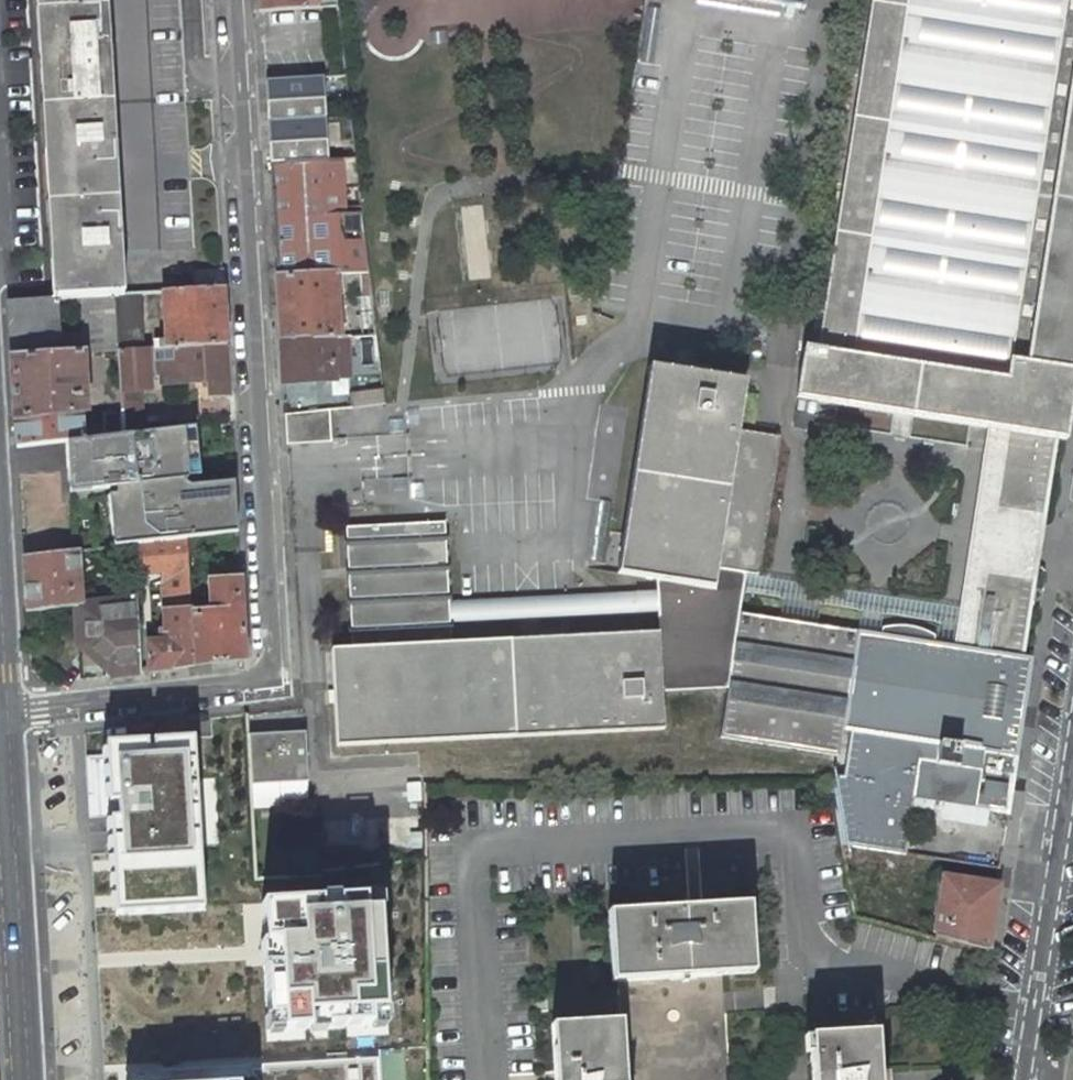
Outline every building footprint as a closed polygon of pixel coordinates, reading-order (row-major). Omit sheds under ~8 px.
[(121,13),(121,0),(49,0),(51,16),(121,13)] [(262,12),(336,7),(336,0),(261,0),(262,12)] [(803,9),(804,0),(747,0),(803,9)] [(821,349),(804,347),(796,398),(797,398),(817,401),(981,427),(987,428),(1007,431),(995,509),(1044,516),(1056,439),(1066,440),(1072,396),(1072,0),(875,0),(821,349)] [(121,13),(51,16),(57,115),(129,111),(121,13)] [(343,74),(266,80),(270,164),(353,158),(343,74)] [(62,210),(133,206),(129,111),(57,115),(62,210)] [(353,158),(270,164),(277,276),(336,273),(336,274),(360,273),(367,272),(357,188),(353,158)] [(133,206),(62,210),(67,297),(80,296),(114,294),(140,293),(133,206)] [(195,289),(223,288),(222,270),(194,272),(195,289)] [(357,297),(362,336),(374,335),(367,272),(360,273),(361,297),(357,297)] [(336,274),(336,273),(277,276),(280,339),(330,337),(330,338),(342,338),(336,274)] [(166,348),(226,345),(223,288),(195,289),(162,291),(165,340),(153,341),(154,349),(166,348)] [(143,350),(140,293),(114,294),(117,349),(118,351),(143,350)] [(82,334),(83,352),(117,349),(114,294),(80,296),(82,334)] [(56,336),(54,298),(53,298),(31,299),(7,300),(11,357),(58,354),(56,336)] [(500,320),(456,323),(460,370),(503,367),(500,320)] [(82,334),(56,336),(58,354),(83,352),(82,334)] [(330,337),(280,339),(282,381),(349,378),(349,376),(346,337),(342,338),(330,338),(330,337)] [(209,396),(229,395),(226,345),(166,348),(154,349),(143,350),(118,351),(120,390),(137,389),(151,388),(151,376),(162,376),(162,383),(208,381),(209,396)] [(58,354),(11,357),(16,445),(62,441),(82,438),(81,413),(86,412),(83,352),(58,354)] [(746,381),(650,365),(617,573),(657,579),(656,592),(657,611),(658,634),(661,692),(730,686),(739,613),(743,591),(745,574),(758,575),(779,438),(737,430),(746,381)] [(349,378),(353,407),(383,404),(380,372),(349,376),(349,378)] [(122,411),(123,433),(138,432),(137,389),(120,390),(122,411)] [(812,432),(817,401),(797,398),(792,429),(812,432)] [(328,409),(285,414),(287,444),(331,442),(328,409)] [(103,436),(123,433),(122,411),(102,412),(103,436)] [(598,413),(589,498),(612,500),(620,415),(598,413)] [(995,509),(1007,431),(987,428),(970,540),(959,608),(956,625),(953,646),(973,649),(985,571),(989,542),(995,509)] [(82,438),(62,441),(63,456),(63,465),(65,491),(103,486),(203,474),(200,429),(138,432),(123,433),(103,436),(82,438)] [(203,474),(103,486),(108,547),(137,544),(187,538),(202,536),(238,532),(234,469),(203,474)] [(1044,516),(995,509),(989,542),(985,571),(1034,579),(1038,549),(1044,516)] [(661,692),(658,634),(450,645),(449,622),(448,602),(445,522),(347,527),(353,651),(332,652),(337,743),(662,728),(661,692)] [(203,557),(202,536),(187,538),(188,558),(203,557)] [(187,538),(137,544),(139,573),(162,570),(164,629),(160,629),(160,641),(147,642),(149,671),(194,665),(191,610),(188,558),(187,538)] [(26,612),(76,606),(82,605),(78,553),(69,553),(23,556),(26,612)] [(953,646),(739,613),(730,686),(722,737),(837,756),(844,729),(850,732),(845,777),(831,777),(836,805),(843,846),(905,855),(912,800),(962,807),(990,811),(1009,814),(1017,754),(1033,659),(1022,657),(1034,579),(985,571),(973,649),(953,646)] [(743,591),(956,625),(959,608),(758,575),(745,574),(743,591)] [(118,675),(140,672),(134,579),(118,581),(120,601),(82,605),(76,606),(77,638),(118,675)] [(194,665),(244,659),(240,579),(213,581),(215,615),(199,616),(199,610),(191,610),(194,665)] [(657,611),(656,592),(448,602),(449,622),(657,611)] [(306,733),(248,735),(251,784),(307,782),(306,733)] [(107,736),(111,927),(203,925),(199,734),(107,736)] [(987,828),(990,811),(962,807),(960,823),(987,828)] [(935,937),(987,951),(997,886),(944,878),(935,937)] [(260,884),(264,1048),(379,1045),(375,881),(260,884)] [(754,973),(750,903),(607,912),(612,981),(754,973)] [(551,1024),(554,1079),(624,1079),(621,1020),(551,1024)] [(810,1034),(813,1079),(880,1079),(877,1030),(810,1034)] [(122,1079),(385,1079),(384,1051),(121,1064),(122,1079)]
